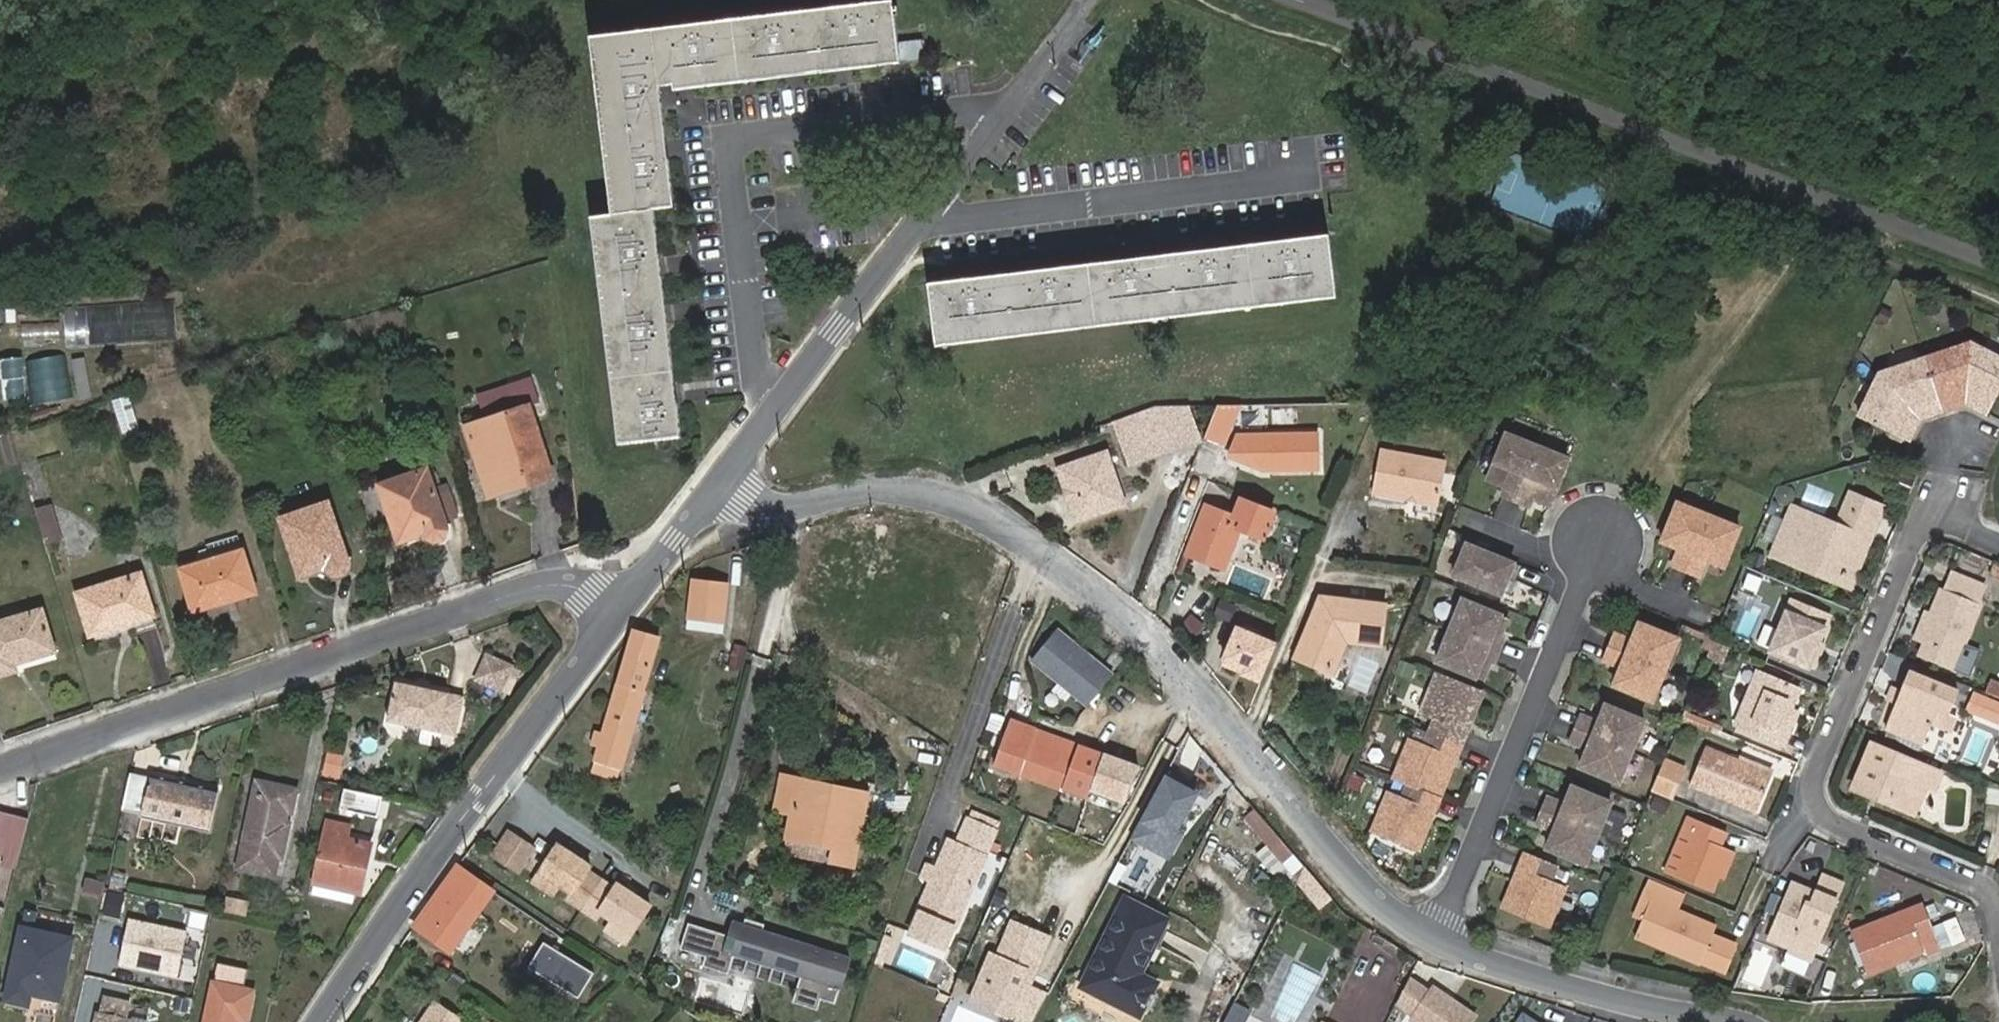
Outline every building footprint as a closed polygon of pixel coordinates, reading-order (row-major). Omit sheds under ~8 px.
[(782,28),(780,13),(685,25),(687,40),(626,47),(626,51),(606,53),(611,98),(622,97),(629,161),(619,163),(625,211),(654,207),(675,205),(669,157),(654,158),(646,94),(661,92),(659,73),(691,69),(692,80),(787,69),(785,57),(850,49),(852,61),(900,55),(901,61),(926,58),(925,57),(929,56),(929,52),(925,53),(923,38),(898,41),(894,6),(846,12),(847,20),(782,28)] [(1592,236),(1606,186),(1511,159),(1497,209),(1592,236)] [(658,373),(674,371),(668,323),(653,325),(645,260),(660,258),(654,207),(625,211),(604,213),(610,265),(619,263),(627,328),(618,329),(624,377),(633,376),(637,408),(628,409),(632,443),(682,437),(678,403),(662,405),(658,373)] [(1137,274),(1135,259),(1040,270),(1042,286),(978,293),(976,278),(943,282),(944,297),(931,299),(935,338),(982,333),(981,323),(1046,315),(1047,325),(1142,313),(1141,303),(1205,295),(1206,305),(1301,294),(1300,284),(1335,280),(1331,250),(1296,255),(1294,239),(1200,251),(1201,266),(1137,274)] [(77,313),(77,345),(120,346),(121,313),(77,313)] [(21,340),(59,337),(58,320),(19,324),(21,340)] [(1944,408),(1960,403),(1959,398),(1968,395),(1977,399),(1975,404),(1990,412),(1998,394),(1998,356),(1973,342),(1928,357),(1944,408)] [(24,362),(30,405),(71,399),(64,355),(24,362)] [(68,358),(74,397),(90,395),(84,356),(68,358)] [(1929,413),(1944,408),(1928,357),(1882,372),(1861,415),(1910,438),(1917,423),(1913,421),(1917,412),(1927,409),(1929,413)] [(531,406),(521,409),(515,389),(478,400),(484,421),(467,426),(476,456),(490,452),(503,492),(553,476),(531,406)] [(12,412),(8,394),(0,395),(0,414),(12,412)] [(125,437),(141,432),(130,397),(115,401),(125,437)] [(1202,438),(1191,408),(1161,409),(1161,410),(1159,411),(1158,411),(1156,410),(1113,424),(1130,466),(1202,438)] [(1537,443),(1505,430),(1486,478),(1503,485),(1500,493),(1514,499),(1537,443)] [(2,466),(16,464),(12,433),(0,435),(0,448),(2,466)] [(1318,434),(1239,437),(1230,457),(1257,468),(1272,467),(1272,471),(1319,470),(1318,434)] [(1550,504),(1569,456),(1537,443),(1514,499),(1529,505),(1532,497),(1550,504)] [(1048,467),(1068,527),(1125,508),(1105,448),(1048,467)] [(1446,461),(1381,450),(1374,493),(1439,504),(1446,461)] [(447,531),(447,526),(428,469),(380,485),(399,542),(427,533),(427,534),(429,537),(432,539),(435,540),(438,540),(442,539),(444,537),(446,534),(447,531)] [(1264,538),(1275,511),(1242,497),(1235,516),(1206,505),(1187,554),(1225,569),(1241,529),(1264,538)] [(352,566),(352,561),(331,499),(278,516),(299,579),(332,568),(334,572),(337,574),(340,575),(343,575),(347,574),(349,572),(351,569),(352,566)] [(1687,569),(1710,514),(1678,501),(1662,540),(1679,547),(1673,563),(1687,569)] [(1845,505),(1837,524),(1792,506),(1774,549),(1853,580),(1870,538),(1872,539),(1880,519),(1845,505)] [(47,543),(62,538),(52,506),(37,510),(47,543)] [(1742,527),(1710,514),(1687,569),(1701,575),(1708,559),(1726,566),(1742,527)] [(194,611),(256,592),(239,536),(210,545),(214,560),(182,570),(194,611)] [(1453,576),(1501,596),(1508,579),(1512,580),(1518,566),(1466,545),(1453,576)] [(1749,573),(1742,590),(1757,596),(1764,579),(1749,573)] [(1982,604),(1979,603),(1986,586),(1954,573),(1947,589),(1943,588),(1920,641),(1925,644),(1920,655),(1971,676),(1976,664),(1960,657),(1982,604)] [(154,615),(141,574),(78,593),(91,634),(154,615)] [(731,579),(695,577),(694,599),(730,600),(731,579)] [(1386,604),(1320,595),(1294,659),(1324,671),(1334,667),(1345,641),(1380,647),(1386,604)] [(1229,621),(1235,605),(1216,598),(1211,615),(1229,621)] [(1810,667),(1832,614),(1794,598),(1772,651),(1810,667)] [(729,617),(730,600),(694,599),(694,617),(729,617)] [(1501,636),(1508,619),(1459,599),(1446,631),(1499,653),(1505,638),(1501,636)] [(43,610),(0,623),(0,676),(16,671),(14,664),(55,651),(43,610)] [(972,628),(973,619),(954,615),(951,624),(972,628)] [(1610,646),(1666,669),(1679,637),(1639,621),(1632,639),(1616,632),(1610,646)] [(1433,663),(1482,683),(1489,666),(1492,667),(1499,653),(1446,631),(1433,663)] [(1248,678),(1266,685),(1281,648),(1241,632),(1229,663),(1250,672),(1248,678)] [(678,646),(653,634),(592,769),(615,779),(619,769),(623,771),(678,646)] [(739,668),(743,647),(732,644),(728,666),(739,668)] [(1613,685),(1653,701),(1666,669),(1610,646),(1604,661),(1621,667),(1613,685)] [(1059,671),(1120,690),(1126,668),(1064,651),(1059,671)] [(511,668),(486,659),(476,684),(501,693),(511,668)] [(1785,728),(1801,687),(1759,670),(1736,726),(1785,746),(1791,731),(1785,728)] [(1950,713),(1959,692),(1909,671),(1886,728),(1924,743),(1939,708),(1950,713)] [(1461,748),(1482,696),(1436,677),(1420,715),(1434,720),(1428,735),(1461,748)] [(473,691),(434,688),(434,693),(425,692),(426,687),(403,685),(400,724),(469,730),(473,691)] [(1977,691),(1970,710),(1998,721),(1998,700),(1977,691)] [(1576,729),(1632,751),(1645,720),(1606,703),(1599,721),(1582,714),(1576,729)] [(1087,797),(1104,751),(1010,718),(996,763),(1087,797)] [(1580,767),(1619,783),(1632,751),(1576,729),(1571,743),(1587,750),(1580,767)] [(1407,787),(1439,800),(1461,748),(1428,735),(1422,749),(1409,743),(1393,781),(1407,787)] [(1936,789),(1942,772),(1872,743),(1856,781),(1888,795),(1885,802),(1915,814),(1927,785),(1936,789)] [(1757,811),(1772,774),(1706,747),(1691,784),(1757,811)] [(1673,799),(1686,769),(1665,760),(1652,790),(1673,799)] [(130,775),(123,810),(143,815),(151,780),(130,775)] [(1164,860),(1198,795),(1159,775),(1125,839),(1164,860)] [(1121,814),(1130,785),(1103,776),(1093,806),(1121,814)] [(218,792),(152,777),(151,780),(143,815),(142,818),(209,833),(218,792)] [(283,806),(293,808),(298,787),(258,777),(239,863),(269,870),(273,853),(283,855),(291,819),(280,817),(283,806)] [(788,810),(795,781),(778,777),(771,806),(788,810)] [(788,810),(782,835),(825,846),(822,859),(846,865),(863,799),(839,792),(837,798),(818,793),(819,787),(795,781),(788,810)] [(1543,811),(1598,834),(1611,802),(1572,786),(1565,803),(1549,797),(1543,811)] [(1372,833),(1418,852),(1439,800),(1407,787),(1401,801),(1387,795),(1372,833)] [(1989,789),(1988,805),(1998,805),(1998,790),(1989,789)] [(379,819),(385,799),(348,790),(344,810),(379,819)] [(1653,807),(1665,811),(1668,802),(1657,797),(1653,807)] [(291,819),(293,808),(283,806),(280,817),(291,819)] [(1005,820),(977,807),(974,815),(1001,828),(1005,820)] [(1546,850),(1585,866),(1598,834),(1543,811),(1537,825),(1553,832),(1546,850)] [(26,857),(36,820),(1,812),(0,816),(0,834),(3,835),(0,849),(0,851),(26,857)] [(974,815),(963,838),(991,850),(1001,828),(974,815)] [(1665,872),(1675,876),(1699,819),(1689,815),(1665,872)] [(1731,849),(1721,845),(1727,831),(1699,819),(1675,876),(1712,892),(1731,849)] [(331,820),(313,881),(334,886),(335,881),(354,886),(362,856),(370,857),(373,846),(348,839),(351,826),(331,820)] [(533,850),(508,834),(493,858),(518,874),(533,850)] [(963,838),(955,834),(940,865),(932,861),(926,874),(934,878),(911,928),(947,944),(991,850),(963,838)] [(557,847),(539,874),(559,887),(572,895),(568,901),(597,920),(601,913),(614,921),(633,934),(650,906),(617,885),(614,889),(587,872),(590,868),(557,847)] [(1503,908),(1549,927),(1565,890),(1550,884),(1557,868),(1525,855),(1503,908)] [(354,886),(362,888),(370,857),(362,856),(354,886)] [(1337,890),(1310,860),(1300,879),(1323,904),(1337,890)] [(493,890),(461,864),(422,917),(440,929),(434,938),(450,949),(493,890)] [(120,890),(125,873),(112,869),(106,886),(120,890)] [(553,896),(559,887),(539,874),(533,884),(553,896)] [(1812,957),(1844,882),(1825,874),(1817,891),(1795,881),(1770,939),(1812,957)] [(101,895),(103,884),(88,881),(86,893),(101,895)] [(358,901),(362,888),(354,886),(335,881),(334,886),(313,881),(311,886),(358,901)] [(223,895),(220,912),(244,916),(247,900),(223,895)] [(1141,967),(1167,918),(1128,897),(1085,983),(1141,1011),(1159,976),(1141,967)] [(1712,932),(1715,925),(1652,899),(1637,936),(1724,973),(1737,942),(1712,932)] [(1932,925),(1924,905),(1852,933),(1867,973),(1940,945),(1942,952),(1967,942),(1957,915),(1932,925)] [(730,938),(688,924),(680,950),(709,959),(706,968),(728,975),(734,956),(801,977),(793,1004),(818,1012),(822,1001),(834,1004),(850,953),(764,926),(766,921),(747,915),(745,920),(738,940),(730,938)] [(440,929),(422,917),(416,925),(434,938),(440,929)] [(738,940),(745,920),(736,917),(730,938),(738,940)] [(633,934),(614,921),(608,931),(627,943),(633,934)] [(1019,981),(1023,969),(1030,971),(1044,935),(1006,921),(992,957),(985,954),(970,992),(1008,1007),(1009,1005),(1037,1016),(1049,993),(1019,981)] [(24,926),(10,997),(33,1003),(37,989),(62,995),(75,938),(24,926)] [(908,970),(920,943),(905,936),(893,964),(908,970)] [(539,940),(522,966),(575,1001),(592,975),(539,940)] [(216,958),(204,1021),(236,1021),(237,1019),(247,1021),(254,988),(243,986),(247,965),(216,958)] [(100,1021),(135,1021),(135,1020),(131,1020),(136,1000),(109,995),(105,1014),(102,1013),(100,1021)] [(433,996),(418,1021),(456,1021),(462,1013),(433,996)] [(1512,1021),(1534,1021),(1516,1013),(1512,1021)]
